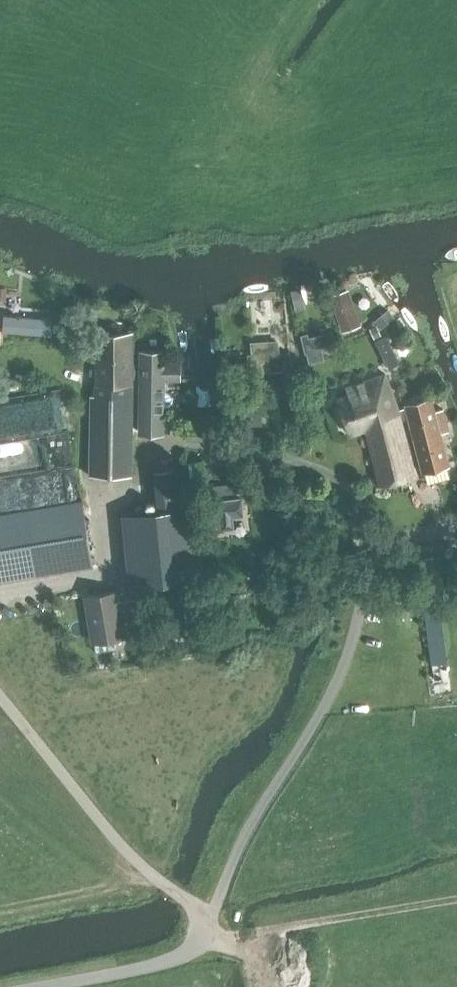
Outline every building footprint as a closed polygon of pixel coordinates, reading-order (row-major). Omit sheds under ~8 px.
[(343,330),(360,324),(347,288),(330,294),(343,330)] [(394,317),(388,308),(374,320),(380,328),(394,317)] [(6,332),(51,336),(53,315),(3,312),(1,329),(0,329),(0,341),(6,342),(6,332)] [(132,377),(140,377),(140,362),(132,362),(133,330),(95,330),(94,383),(132,384),(132,377)] [(300,334),(305,352),(306,352),(309,363),(324,359),(322,348),(336,345),(332,330),(309,336),(308,332),(300,334)] [(390,366),(399,361),(385,336),(376,341),(390,366)] [(280,354),(278,339),(250,340),(251,352),(247,353),(247,361),(225,363),(227,376),(265,373),(265,370),(270,369),(270,356),(280,354)] [(140,362),(140,377),(139,430),(162,431),(163,378),(179,378),(179,362),(164,362),(164,350),(140,350),(140,362)] [(283,371),(292,371),(289,351),(281,352),(283,371)] [(402,419),(408,417),(405,408),(400,409),(399,408),(385,371),(364,378),(364,380),(356,383),(355,381),(345,385),(346,392),(336,396),(350,435),(364,431),(378,485),(416,475),(402,419)] [(89,474),(130,475),(132,384),(94,383),(94,395),(90,395),(89,474)] [(214,403),(212,383),(198,384),(200,404),(214,403)] [(449,465),(441,432),(449,430),(443,407),(435,410),(432,397),(404,404),(405,408),(408,417),(422,472),(449,465)] [(236,428),(236,431),(249,434),(250,428),(251,428),(250,424),(262,424),(262,414),(269,414),(268,401),(235,402),(236,428)] [(157,510),(120,514),(128,585),(197,577),(191,529),(184,466),(152,469),(157,510)] [(244,490),(243,481),(197,485),(198,495),(244,490)] [(244,515),(242,496),(223,498),(219,499),(220,529),(234,528),(234,516),(244,515)] [(81,500),(0,514),(0,581),(93,566),(81,500)] [(451,692),(439,601),(443,600),(433,555),(409,560),(418,605),(425,604),(429,648),(423,649),(430,694),(451,692)] [(115,590),(84,594),(92,639),(94,639),(95,651),(115,647),(113,636),(124,634),(115,590)]
